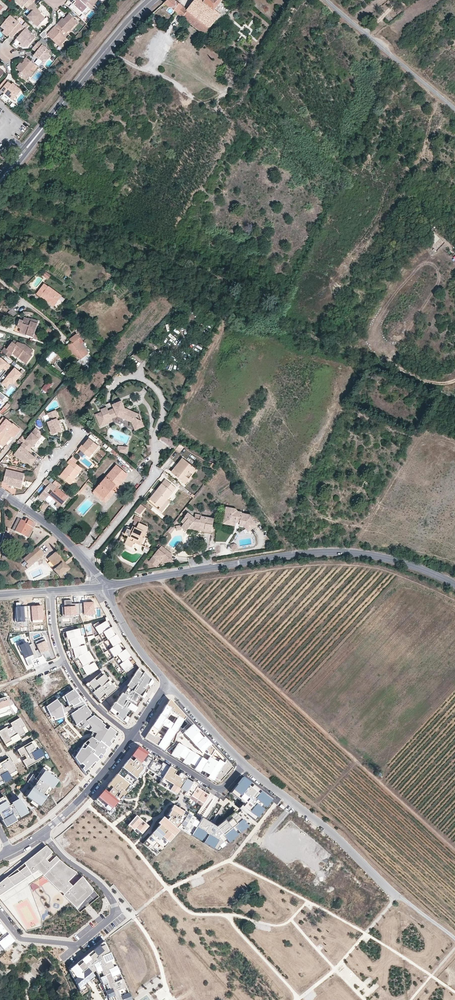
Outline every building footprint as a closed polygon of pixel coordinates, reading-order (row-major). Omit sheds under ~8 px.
[(22,7),(23,5),(26,8),(32,2),(33,1),(32,0),(14,0),(22,7)] [(74,1),(72,4),(77,8),(78,7),(82,11),(80,12),(84,15),(92,6),(91,5),(85,0),(74,0),(74,1)] [(204,1),(203,0),(195,0),(187,10),(175,0),(167,0),(164,3),(181,15),(204,33),(205,34),(212,26),(214,28),(223,16),(224,17),(231,9),(231,8),(227,5),(221,13),(215,9),(222,0),(205,0),(204,1)] [(30,12),(27,15),(38,25),(40,23),(45,18),(40,13),(34,8),(35,7),(36,6),(32,2),(26,8),(30,12)] [(173,11),(169,8),(168,9),(162,5),(159,8),(162,11),(169,16),(173,11)] [(64,30),(67,27),(69,29),(69,30),(77,22),(68,14),(64,19),(62,21),(61,19),(57,23),(59,26),(64,30)] [(1,26),(4,29),(9,33),(8,34),(12,37),(17,32),(20,27),(16,24),(18,23),(9,15),(1,26)] [(22,46),(27,46),(35,37),(22,26),(20,27),(17,32),(19,34),(21,36),(20,38),(18,36),(16,38),(21,42),(19,44),(22,46)] [(57,29),(54,26),(47,34),(57,44),(64,37),(64,36),(67,33),(66,32),(64,30),(59,26),(57,29)] [(35,58),(37,59),(38,59),(41,62),(43,59),(48,59),(48,58),(48,53),(49,52),(37,42),(31,49),(35,52),(37,54),(35,58)] [(34,63),(27,57),(25,60),(25,61),(23,64),(18,70),(21,72),(19,74),(24,79),(26,77),(25,76),(35,64),(34,63)] [(5,93),(6,91),(10,94),(8,96),(12,100),(21,90),(17,86),(15,88),(11,84),(5,79),(0,85),(0,89),(5,93)] [(435,242),(439,237),(435,233),(431,238),(435,242)] [(45,270),(42,274),(48,279),(51,274),(45,270)] [(55,304),(61,296),(44,283),(36,294),(40,297),(41,297),(42,295),(55,304)] [(42,295),(41,297),(54,306),(55,304),(42,295)] [(12,317),(17,313),(13,308),(8,312),(12,317)] [(32,319),(31,320),(24,318),(23,321),(20,320),(17,327),(21,328),(19,332),(31,336),(31,337),(37,339),(39,335),(35,333),(39,321),(32,319)] [(170,333),(166,338),(173,343),(176,337),(170,333)] [(72,343),(68,346),(77,358),(78,357),(80,359),(88,354),(81,344),(78,340),(80,338),(77,334),(69,339),(72,343)] [(18,358),(21,354),(29,360),(33,355),(31,354),(33,351),(26,345),(17,342),(16,344),(12,341),(7,349),(5,347),(1,351),(9,357),(12,353),(18,358)] [(68,346),(65,348),(74,360),(77,358),(68,346)] [(51,350),(43,361),(48,365),(57,354),(51,350)] [(21,354),(18,358),(26,364),(29,360),(21,354)] [(76,362),(80,367),(91,358),(88,354),(80,359),(76,362)] [(10,366),(1,358),(0,358),(0,372),(3,368),(6,371),(10,366)] [(22,374),(15,368),(1,383),(7,388),(11,382),(13,384),(22,374)] [(42,390),(47,393),(51,388),(50,387),(53,384),(50,382),(47,385),(46,384),(42,390)] [(138,414),(125,408),(122,401),(113,405),(115,409),(109,411),(107,408),(101,410),(102,413),(105,419),(111,416),(112,419),(118,417),(132,423),(136,431),(145,427),(143,422),(136,419),(138,414)] [(0,412),(0,413),(1,414),(7,409),(10,405),(7,403),(0,412)] [(59,423),(58,424),(57,421),(58,420),(57,418),(59,417),(55,410),(48,413),(51,420),(48,421),(53,434),(62,430),(59,423)] [(105,419),(102,413),(96,415),(101,427),(114,422),(112,419),(111,416),(105,419)] [(3,447),(9,441),(12,437),(13,438),(21,429),(13,423),(12,423),(8,420),(8,421),(3,417),(0,420),(0,444),(3,447)] [(41,431),(37,427),(26,440),(24,443),(30,449),(33,446),(34,445),(38,441),(42,435),(39,433),(41,431)] [(164,429),(159,435),(177,448),(182,442),(164,429)] [(79,449),(89,458),(99,446),(90,438),(83,446),(82,445),(79,449)] [(186,444),(182,442),(177,448),(181,451),(186,444)] [(29,453),(28,455),(26,454),(28,452),(30,449),(24,443),(23,443),(15,452),(21,457),(20,459),(23,461),(24,460),(30,465),(36,459),(29,453)] [(187,477),(185,475),(193,466),(183,458),(172,472),(184,482),(187,477)] [(67,463),(69,465),(60,476),(70,484),(74,478),(82,468),(70,459),(67,463)] [(128,475),(116,465),(95,490),(104,498),(112,489),(116,485),(118,487),(128,475)] [(184,482),(185,483),(197,469),(193,466),(185,475),(187,477),(184,482)] [(7,482),(8,480),(16,482),(15,486),(20,487),(24,474),(16,472),(7,470),(6,470),(3,481),(7,482)] [(55,485),(47,479),(43,483),(47,486),(39,496),(45,501),(49,495),(50,494),(48,492),(50,489),(53,491),(56,487),(55,486),(55,485)] [(176,488),(166,479),(150,499),(160,507),(161,507),(167,499),(176,488)] [(50,494),(49,495),(58,502),(55,506),(59,509),(69,497),(59,489),(61,485),(58,482),(55,485),(55,486),(56,487),(53,491),(50,494)] [(85,484),(79,492),(81,494),(87,485),(85,484)] [(112,489),(104,498),(95,490),(93,492),(105,504),(115,492),(112,489)] [(171,501),(167,499),(161,507),(160,507),(159,509),(162,512),(171,501)] [(135,512),(140,515),(146,508),(142,505),(135,512)] [(236,523),(236,522),(240,522),(240,524),(239,527),(244,528),(246,527),(249,531),(257,525),(253,520),(255,519),(252,516),(243,515),(243,513),(239,513),(237,510),(232,509),(232,513),(226,512),(225,520),(229,520),(229,522),(236,523)] [(189,528),(192,525),(199,526),(200,530),(204,531),(205,530),(212,532),(214,520),(201,518),(201,516),(196,515),(195,517),(194,518),(188,513),(185,517),(186,517),(183,521),(185,523),(184,525),(183,526),(188,530),(189,528)] [(26,519),(24,521),(18,518),(12,529),(25,537),(31,526),(34,528),(36,524),(26,519)] [(134,542),(136,540),(143,542),(145,537),(147,532),(149,527),(139,523),(137,527),(133,526),(131,530),(127,528),(125,532),(125,534),(128,536),(126,542),(133,545),(134,542)] [(34,528),(31,526),(25,537),(28,538),(34,528)] [(44,555),(37,546),(23,559),(28,565),(26,566),(28,569),(30,567),(44,555)] [(171,553),(161,546),(149,562),(154,565),(159,557),(162,559),(161,560),(165,563),(166,563),(170,558),(169,557),(171,553)] [(54,553),(67,569),(59,576),(60,578),(71,569),(56,551),(54,553)] [(54,553),(49,557),(57,567),(55,568),(53,570),(59,576),(67,569),(54,553)] [(57,567),(49,557),(47,559),(53,567),(52,568),(53,570),(55,568),(57,567)] [(159,557),(154,565),(156,567),(161,560),(162,559),(159,557)] [(73,601),(63,601),(63,617),(81,616),(81,604),(73,604),(73,601)] [(21,602),(15,602),(16,621),(25,621),(25,619),(24,606),(21,606),(21,602)] [(94,602),(83,602),(82,616),(94,616),(94,602)] [(24,606),(25,619),(32,618),(33,622),(43,621),(42,605),(24,606)] [(102,632),(110,627),(105,620),(94,627),(99,634),(102,632)] [(107,638),(114,634),(110,627),(102,632),(106,639),(107,638)] [(67,640),(80,637),(78,629),(65,632),(67,640)] [(112,646),(116,643),(120,641),(115,633),(114,634),(107,638),(112,646)] [(65,640),(67,650),(70,650),(85,645),(82,636),(80,637),(67,640),(65,640)] [(26,643),(17,647),(20,652),(21,651),(27,666),(32,664),(30,660),(44,655),(46,659),(51,656),(44,638),(34,642),(38,650),(34,651),(32,644),(28,646),(26,643)] [(121,650),(116,643),(112,646),(108,649),(113,656),(117,653),(121,650)] [(70,650),(73,661),(88,652),(85,645),(70,650)] [(130,655),(125,648),(121,650),(117,653),(122,661),(127,658),(130,655)] [(78,670),(93,661),(88,652),(73,661),(78,670)] [(131,664),(127,658),(122,661),(118,664),(123,671),(131,664)] [(78,670),(83,678),(98,669),(93,661),(78,670)] [(113,700),(107,708),(125,724),(152,682),(138,665),(114,701),(113,700)] [(118,665),(114,668),(119,674),(123,671),(118,665)] [(59,682),(64,679),(60,673),(55,676),(59,682)] [(100,702),(118,687),(109,676),(107,678),(103,673),(95,679),(93,677),(85,684),(100,702)] [(29,693),(42,691),(41,683),(28,686),(29,693)] [(71,711),(85,704),(74,688),(63,694),(71,711)] [(61,704),(56,698),(45,705),(49,716),(53,716),(54,719),(64,716),(61,704)] [(14,710),(10,699),(0,702),(0,715),(14,710)] [(185,717),(169,700),(144,738),(164,750),(185,717)] [(82,742),(73,756),(86,776),(116,735),(94,713),(85,704),(71,711),(75,724),(80,720),(91,733),(82,742)] [(0,731),(0,734),(6,745),(20,737),(27,733),(24,728),(26,727),(21,718),(11,724),(13,727),(15,729),(10,732),(9,730),(11,729),(10,729),(9,726),(0,731)] [(214,749),(192,725),(182,733),(201,753),(203,751),(210,756),(214,749)] [(20,737),(6,745),(8,747),(21,739),(20,737)] [(37,751),(32,742),(18,750),(22,757),(25,755),(29,754),(31,757),(27,759),(23,761),(27,768),(44,758),(39,749),(37,751)] [(178,743),(171,754),(217,784),(232,767),(224,759),(221,763),(210,756),(207,760),(178,743)] [(115,776),(94,801),(108,813),(117,801),(119,803),(137,781),(146,768),(162,778),(169,767),(137,747),(115,776)] [(11,750),(7,753),(16,763),(20,760),(11,750)] [(11,777),(10,775),(17,770),(10,758),(6,760),(7,762),(1,765),(3,769),(1,770),(0,769),(0,783),(11,777)] [(57,779),(58,777),(44,766),(40,771),(37,769),(36,771),(35,770),(23,787),(15,792),(14,790),(4,796),(0,798),(0,815),(6,825),(11,822),(12,823),(16,820),(16,819),(37,806),(39,804),(48,792),(51,788),(57,779)] [(197,785),(169,767),(162,778),(159,784),(176,795),(180,789),(203,803),(208,795),(196,787),(197,785)] [(216,827),(201,818),(190,836),(217,852),(252,823),(271,799),(243,777),(230,793),(245,804),(237,814),(235,812),(216,827)] [(49,793),(48,792),(39,804),(40,805),(49,793)] [(144,818),(152,807),(145,801),(136,812),(144,818)] [(200,818),(177,802),(168,815),(164,819),(155,828),(140,842),(156,857),(169,842),(179,829),(191,834),(198,822),(200,818)] [(124,827),(135,815),(129,809),(118,821),(124,827)] [(5,827),(12,823),(11,822),(6,825),(0,815),(0,818),(5,827)] [(137,816),(130,823),(142,834),(149,826),(137,816)] [(46,846),(24,863),(28,871),(32,877),(40,872),(43,876),(77,909),(80,912),(99,896),(83,877),(67,867),(59,860),(46,846)] [(16,870),(1,881),(19,872),(22,875),(28,871),(24,863),(16,870)] [(28,871),(22,875),(28,880),(32,877),(28,871)] [(23,883),(28,880),(22,875),(19,872),(1,881),(0,882),(0,899),(17,921),(37,912),(23,883)] [(41,922),(41,918),(29,885),(43,876),(40,872),(32,877),(28,880),(23,883),(37,912),(17,921),(21,926),(24,924),(28,922),(31,930),(36,929),(32,920),(39,917),(41,922)] [(41,927),(41,922),(39,917),(32,920),(36,929),(41,927)] [(31,930),(28,922),(24,924),(21,926),(26,931),(31,930)] [(14,941),(8,933),(0,939),(0,946),(3,949),(14,941)] [(68,969),(72,976),(74,979),(78,988),(83,984),(89,979),(86,976),(91,972),(95,969),(108,997),(111,996),(113,999),(131,999),(104,940),(68,969)]
